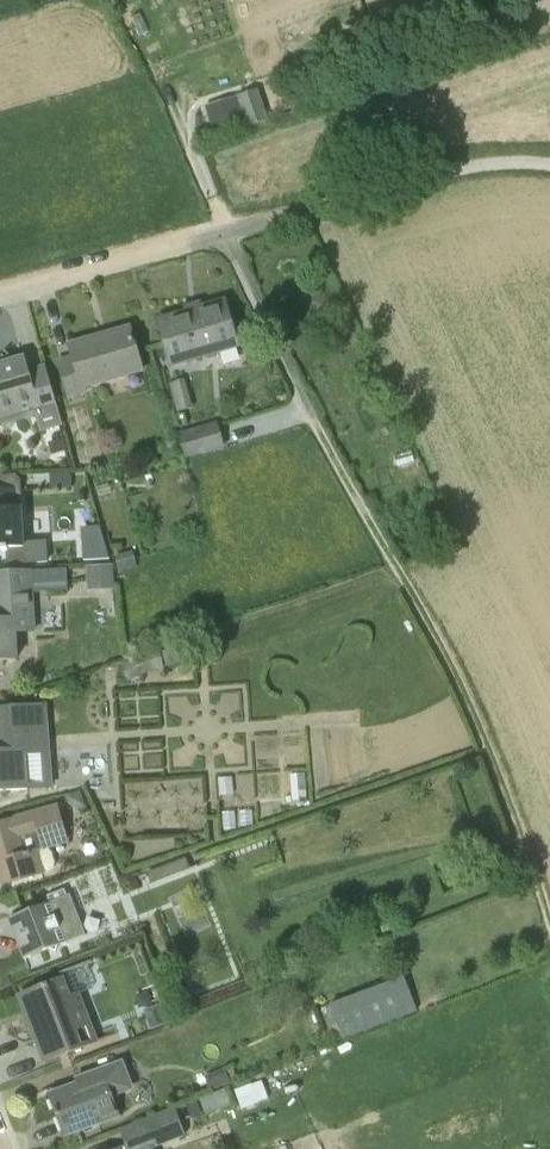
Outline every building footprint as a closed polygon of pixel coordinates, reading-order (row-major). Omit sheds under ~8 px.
[(238,96),(241,105),(249,127),(268,120),(257,89),(238,96)] [(247,128),(248,127),(237,98),(214,106),(222,127),(214,130),(217,139),(247,128)] [(172,365),(238,345),(225,300),(159,320),(172,365)] [(85,385),(142,369),(130,328),(70,345),(73,358),(57,363),(67,397),(87,391),(85,385)] [(54,402),(44,367),(28,372),(24,359),(0,366),(0,425),(36,415),(41,432),(61,426),(54,402)] [(187,456),(223,446),(217,423),(180,433),(187,456)] [(49,473),(49,488),(72,487),(72,473),(49,473)] [(23,541),(21,507),(17,507),(15,488),(0,489),(0,548),(6,548),(7,564),(47,563),(47,540),(32,541),(23,541)] [(109,522),(86,524),(87,554),(111,553),(109,522)] [(117,556),(118,560),(121,570),(136,566),(134,558),(134,556),(133,552),(117,556)] [(87,580),(100,579),(101,591),(115,590),(113,566),(86,567),(87,580)] [(47,569),(48,592),(51,591),(69,590),(68,568),(47,569)] [(33,593),(48,592),(47,569),(0,572),(0,660),(18,659),(16,630),(35,629),(33,593)] [(146,676),(139,654),(121,660),(129,682),(146,676)] [(49,736),(50,736),(48,705),(10,707),(13,750),(0,751),(0,790),(17,789),(18,792),(52,790),(49,736)] [(85,807),(80,792),(65,797),(68,806),(77,810),(85,807)] [(43,848),(67,841),(57,807),(0,824),(0,880),(1,885),(51,871),(55,867),(55,862),(52,852),(49,849),(43,848)] [(148,873),(151,883),(190,868),(186,858),(148,873)] [(25,959),(85,936),(70,895),(9,918),(25,959)] [(45,1062),(67,1053),(98,1041),(72,975),(28,992),(46,1038),(37,1041),(45,1062)] [(405,977),(332,1004),(344,1037),(416,1010),(405,977)] [(166,1024),(161,1010),(146,1016),(151,1029),(166,1024)] [(113,1097),(133,1089),(122,1060),(48,1089),(66,1136),(119,1115),(113,1097)] [(212,1074),(217,1088),(230,1083),(224,1069),(212,1074)] [(235,1090),(242,1110),(260,1103),(260,1102),(269,1099),(263,1081),(253,1085),(252,1084),(235,1090)] [(200,1098),(206,1115),(233,1104),(227,1087),(200,1098)] [(184,1135),(174,1109),(122,1130),(129,1148),(148,1148),(184,1135)]
